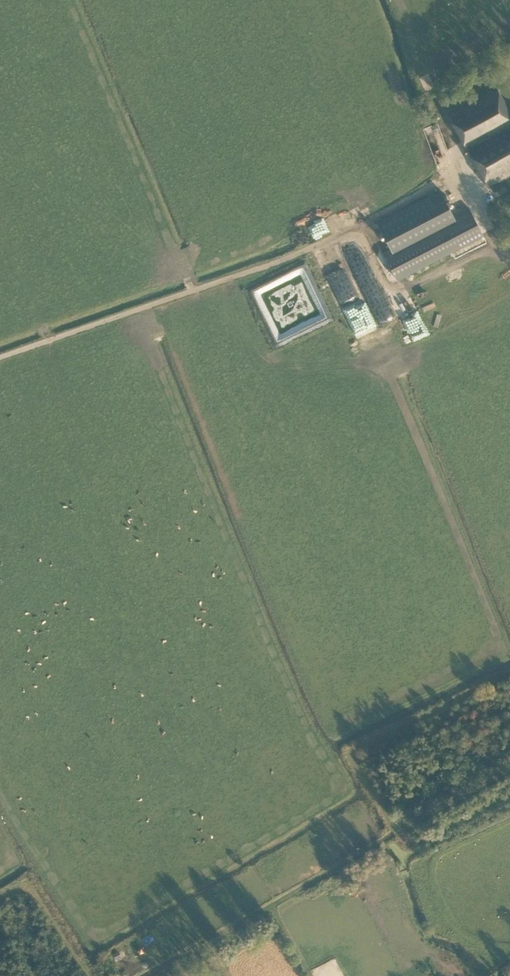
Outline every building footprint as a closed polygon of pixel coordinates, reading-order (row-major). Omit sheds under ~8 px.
[(498,90),(448,117),(487,187),(509,175),(509,112),(498,90)] [(507,191),(502,182),(492,188),(497,196),(507,191)] [(454,216),(440,190),(377,223),(390,249),(383,252),(396,278),(482,234),(469,208),(454,216)]
